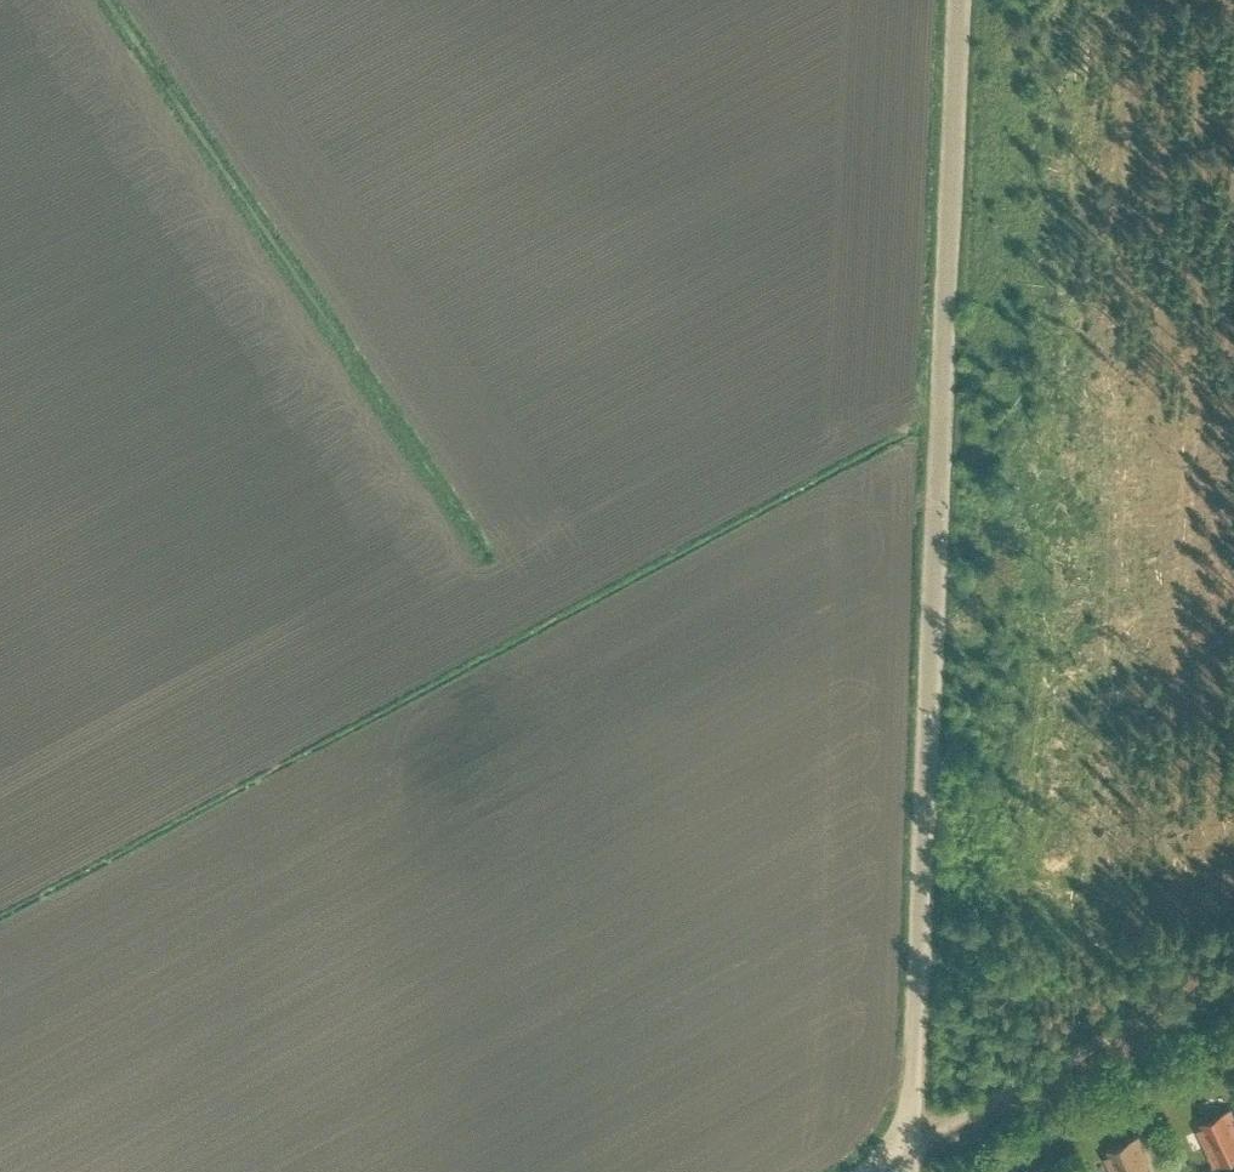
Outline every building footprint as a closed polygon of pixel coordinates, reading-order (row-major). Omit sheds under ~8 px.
[(1231,1107),(1203,1120),(1205,1125),(1199,1127),(1216,1162),(1233,1153),(1233,1114),(1231,1107)] [(1110,1147),(1112,1152),(1107,1155),(1115,1171),(1149,1171),(1142,1159),(1148,1156),(1138,1134),(1110,1147)] [(1023,1171),(1050,1171),(1045,1161),(1023,1171)]
